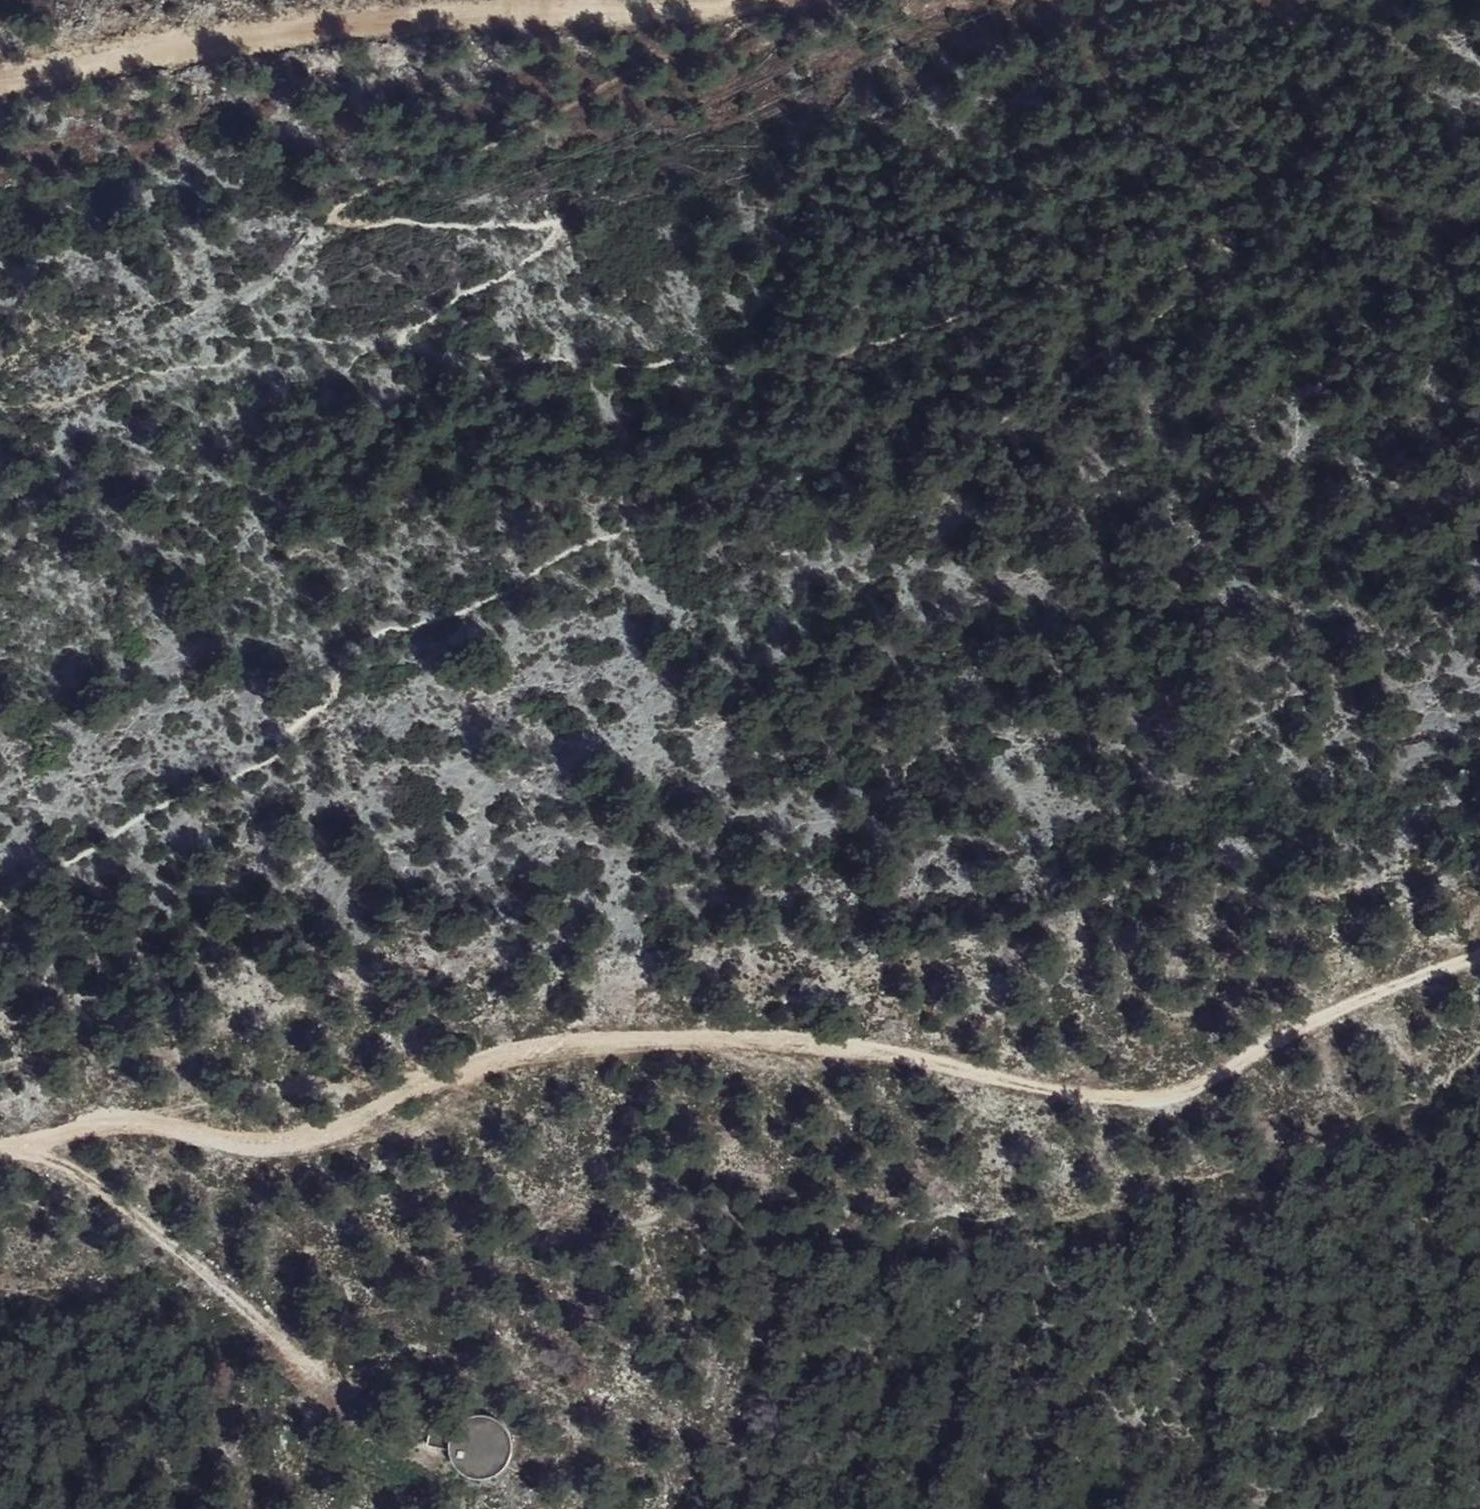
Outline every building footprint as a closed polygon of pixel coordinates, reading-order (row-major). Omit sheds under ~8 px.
[(450,1424),(447,1430),(420,1427),(416,1449),(445,1453),(446,1461),(452,1467),(459,1473),(473,1480),(486,1479),(498,1476),(505,1468),(511,1457),(513,1448),(512,1436),(509,1428),(504,1420),(497,1417),(486,1413),(475,1412),(466,1413),(456,1419),(450,1424)]
